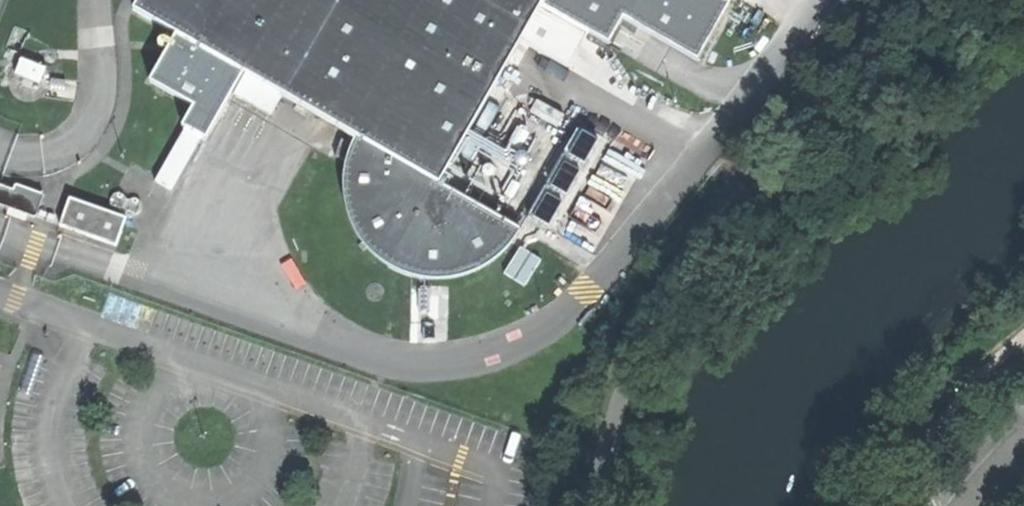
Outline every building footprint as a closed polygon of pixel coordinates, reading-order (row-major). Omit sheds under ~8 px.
[(541,6),(544,0),(140,0),(134,9),(177,34),(244,73),(247,74),(282,95),(357,137),(347,157),(344,178),(344,201),(349,220),(358,237),(370,251),(382,262),(399,272),(421,278),(444,279),(465,275),(488,265),(505,250),(520,230),(440,184),(520,41),(541,6)] [(541,6),(589,33),(607,45),(624,19),(697,61),(729,3),(723,0),(544,0),(541,6)] [(589,33),(541,6),(520,41),(568,68),(589,33)] [(205,139),(244,73),(177,34),(150,81),(186,102),(193,106),(182,126),(205,139)] [(46,69),(21,59),(15,74),(40,84),(46,69)] [(282,95),(247,74),(235,93),(272,115),(282,95)] [(154,188),(168,196),(200,144),(187,135),(154,188)] [(530,212),(550,226),(592,170),(572,155),(530,212)] [(36,218),(45,194),(15,184),(13,190),(0,185),(0,205),(36,218)] [(69,198),(60,226),(116,245),(126,218),(69,198)] [(522,247),(509,274),(529,284),(542,256),(522,247)]
